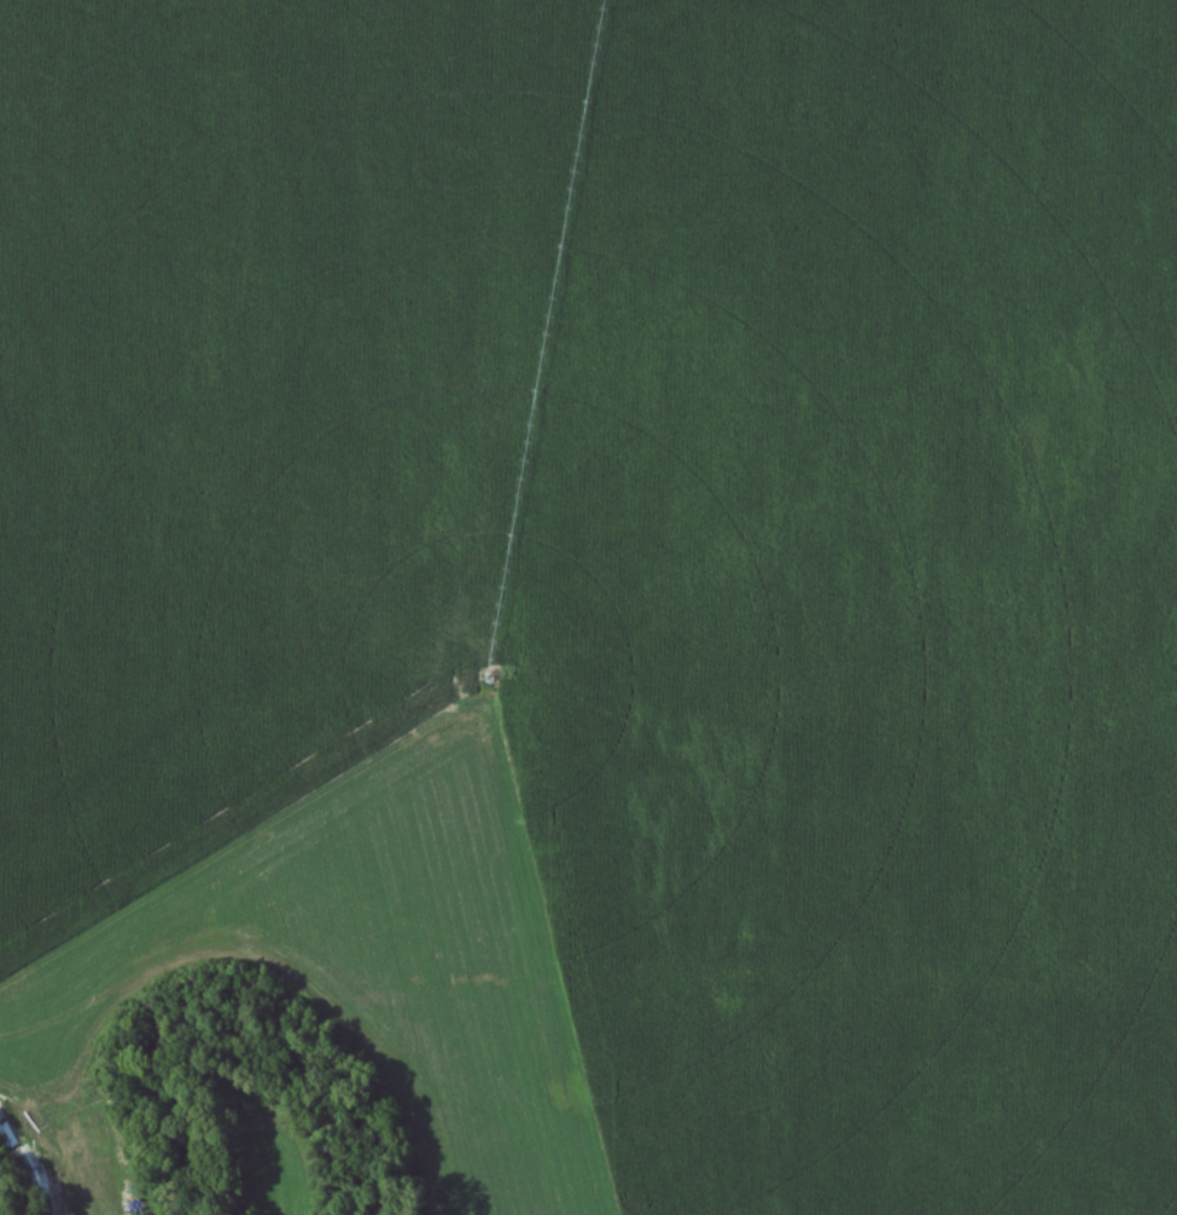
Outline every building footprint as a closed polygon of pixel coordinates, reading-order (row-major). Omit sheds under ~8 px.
[(53,1202),(30,1208),(31,1214),(57,1214),(53,1202)]
